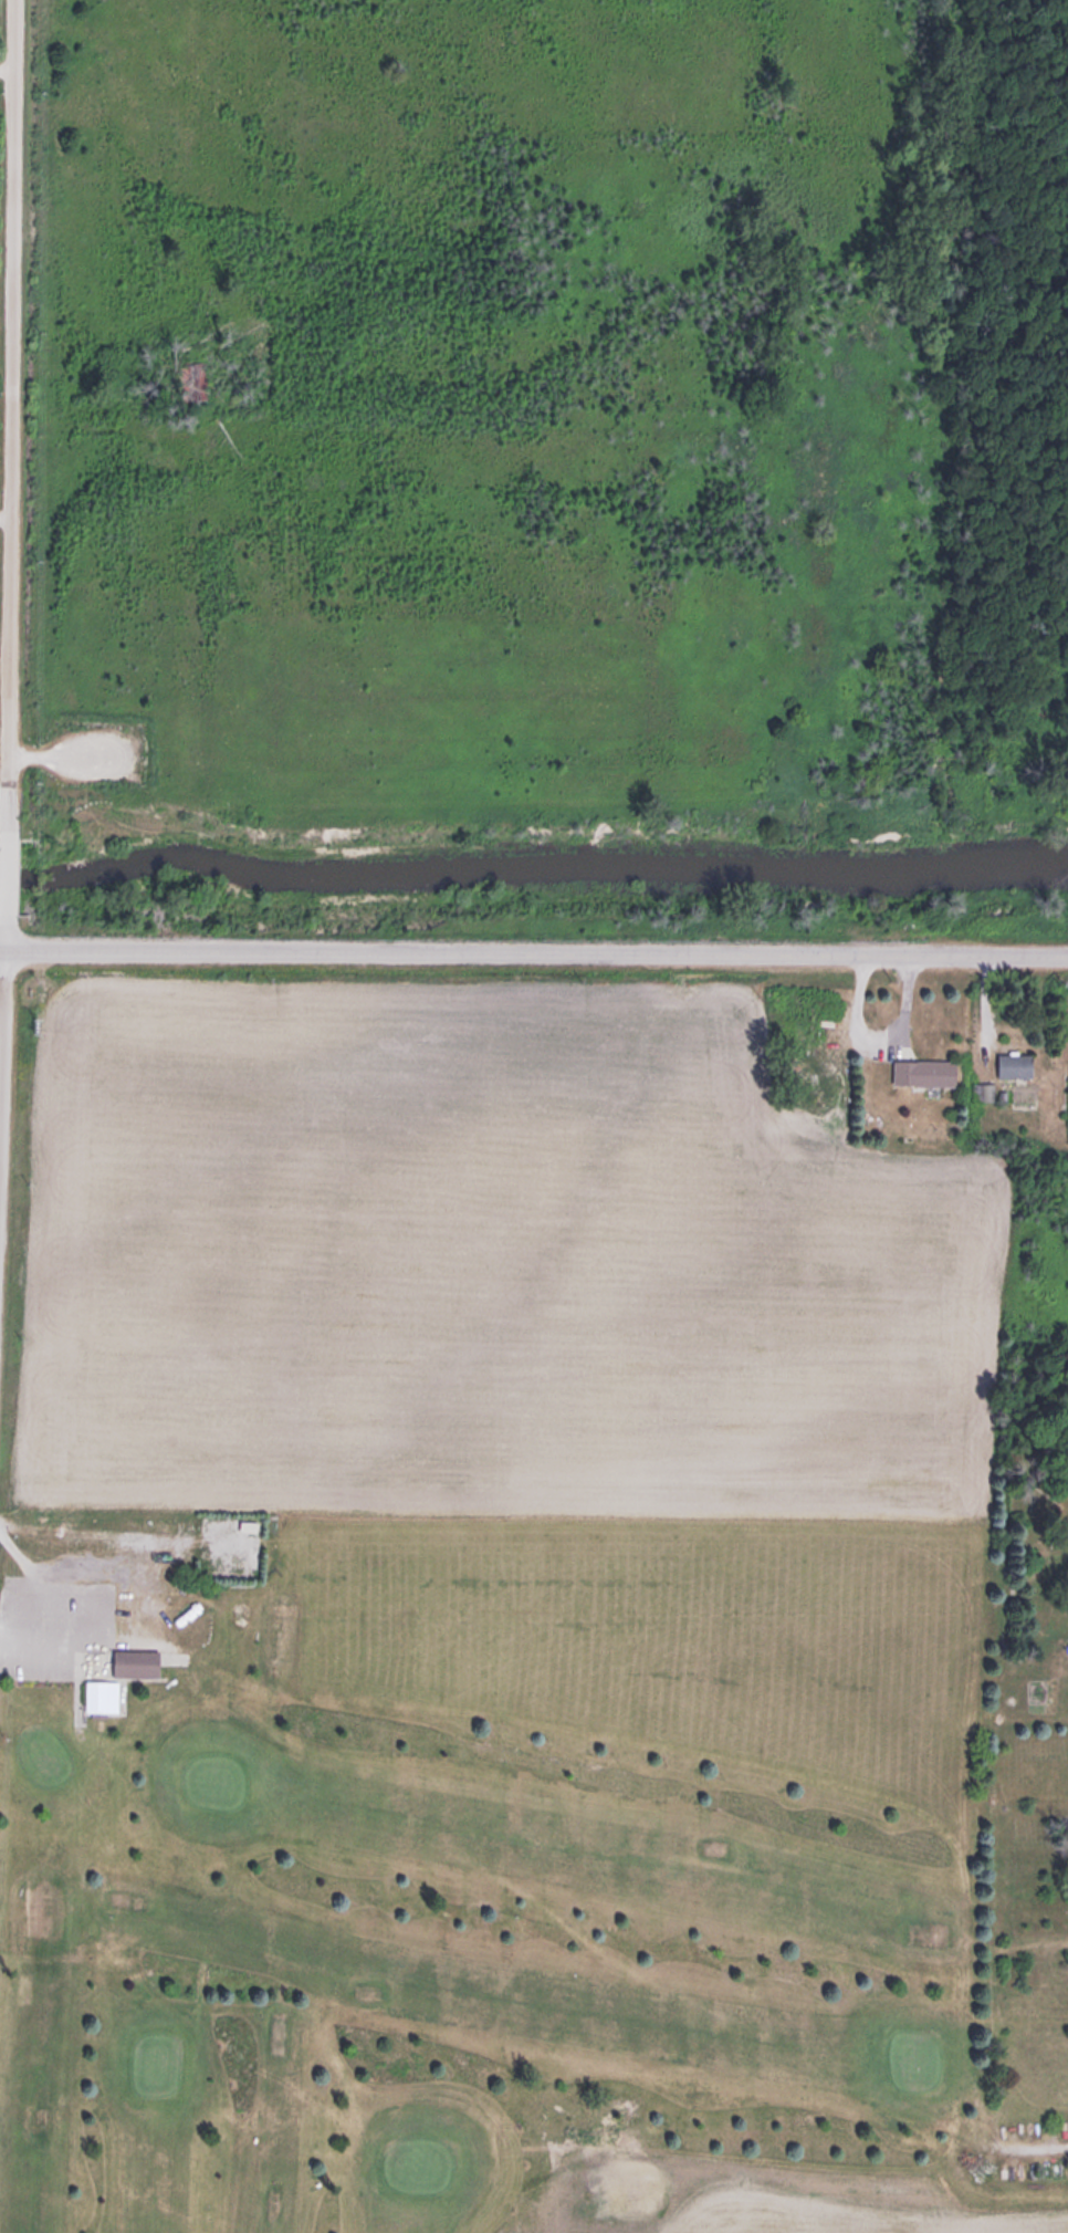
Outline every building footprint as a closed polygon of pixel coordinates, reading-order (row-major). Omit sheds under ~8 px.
[(1032,1076),(1032,1052),(997,1052),(997,1076),(1032,1076)] [(955,1058),(893,1058),(893,1085),(955,1085),(955,1058)] [(134,1584),(159,1580),(157,1571),(132,1575),(134,1584)] [(159,1649),(113,1649),(113,1675),(159,1675),(159,1649)] [(118,1710),(118,1680),(85,1680),(85,1710),(118,1710)]
